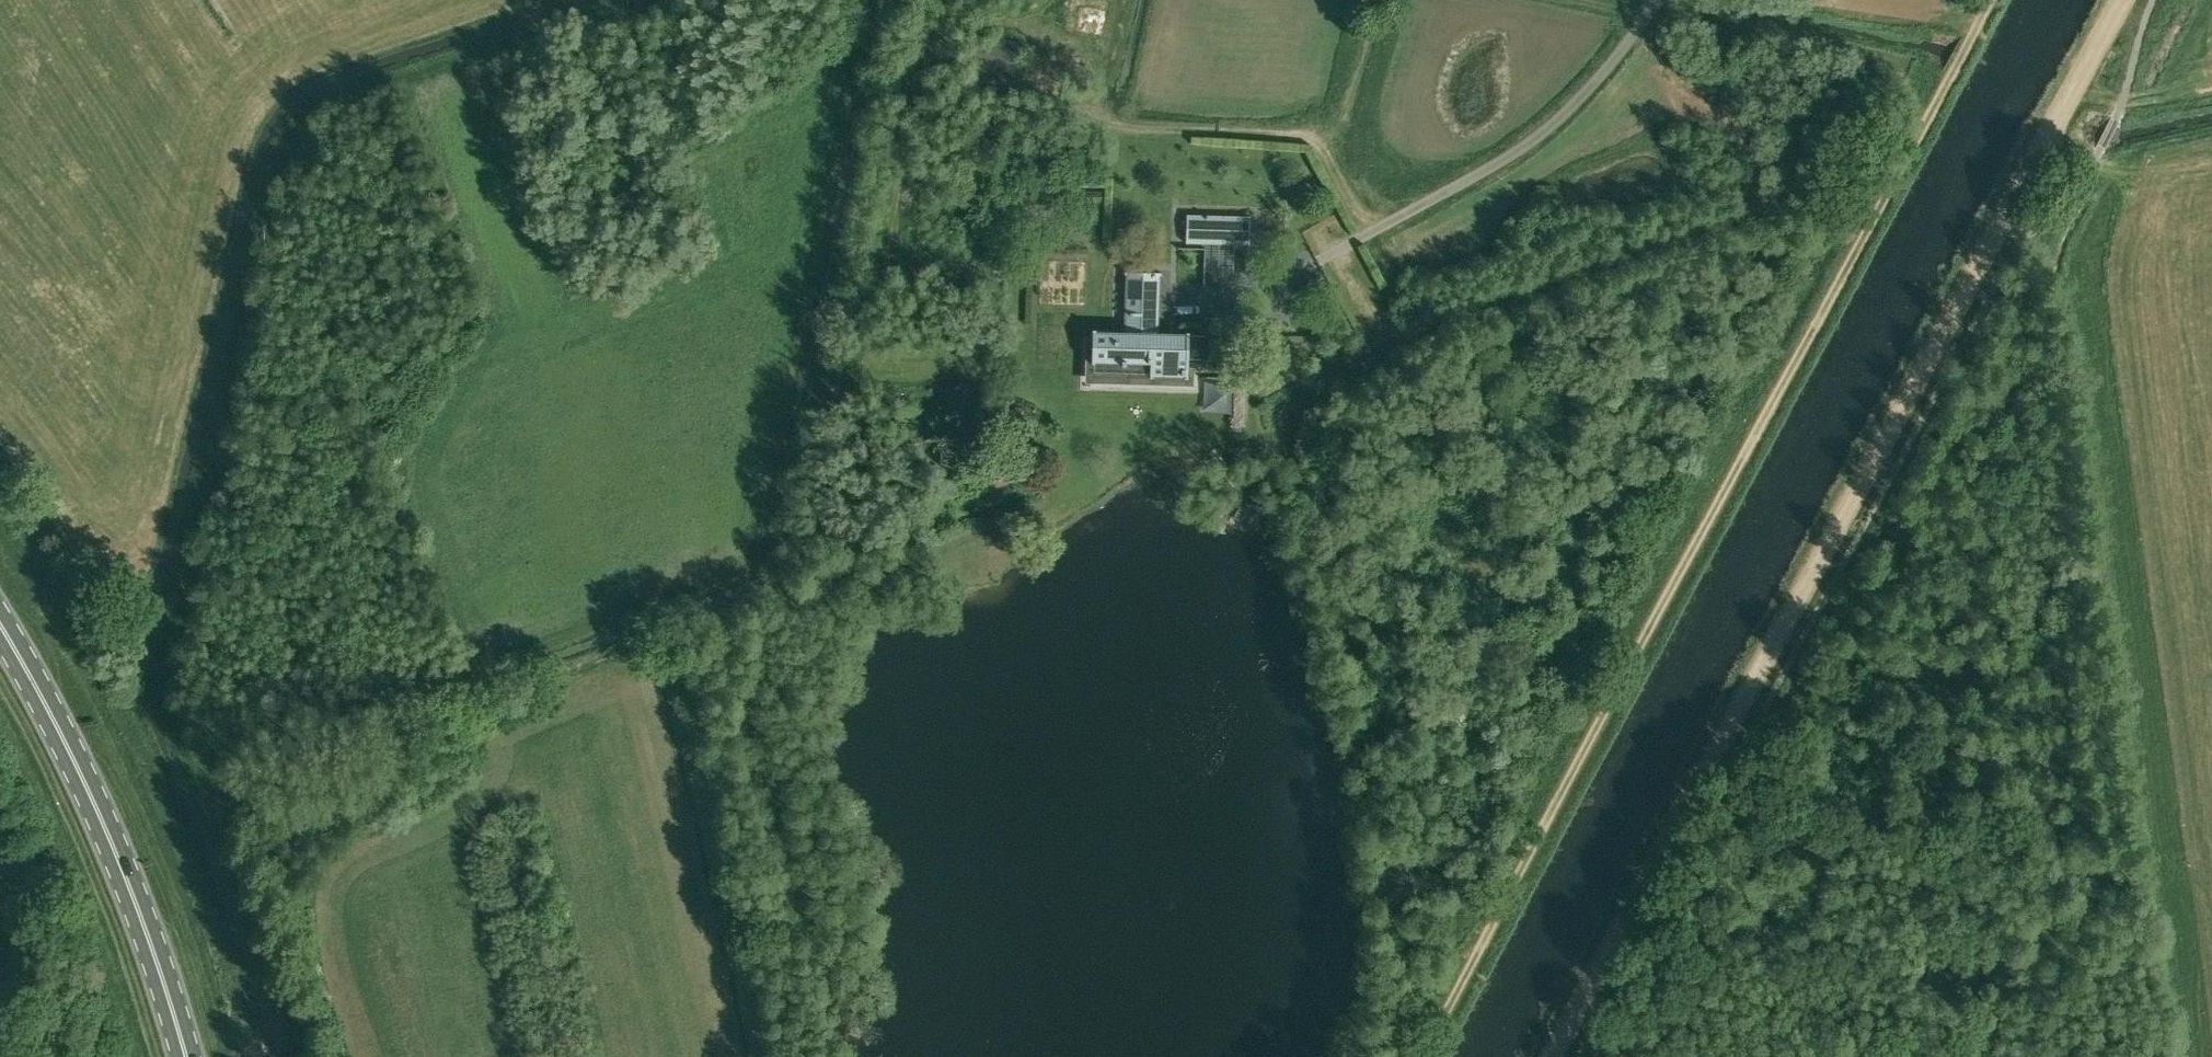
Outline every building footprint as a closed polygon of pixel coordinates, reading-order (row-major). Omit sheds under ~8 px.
[(1189,215),(1188,242),(1250,244),(1250,217),(1189,215)] [(1188,369),(1193,369),(1200,366),(1207,361),(1211,354),(1212,346),(1210,337),(1205,330),(1201,326),(1195,323),(1189,323),(1181,325),(1175,328),(1169,334),(1159,334),(1161,273),(1127,272),(1126,312),(1134,312),(1133,333),(1095,331),(1094,360),(1151,362),(1151,376),(1188,377),(1188,369)] [(1217,390),(1217,421),(1247,421),(1248,390),(1217,390)]
